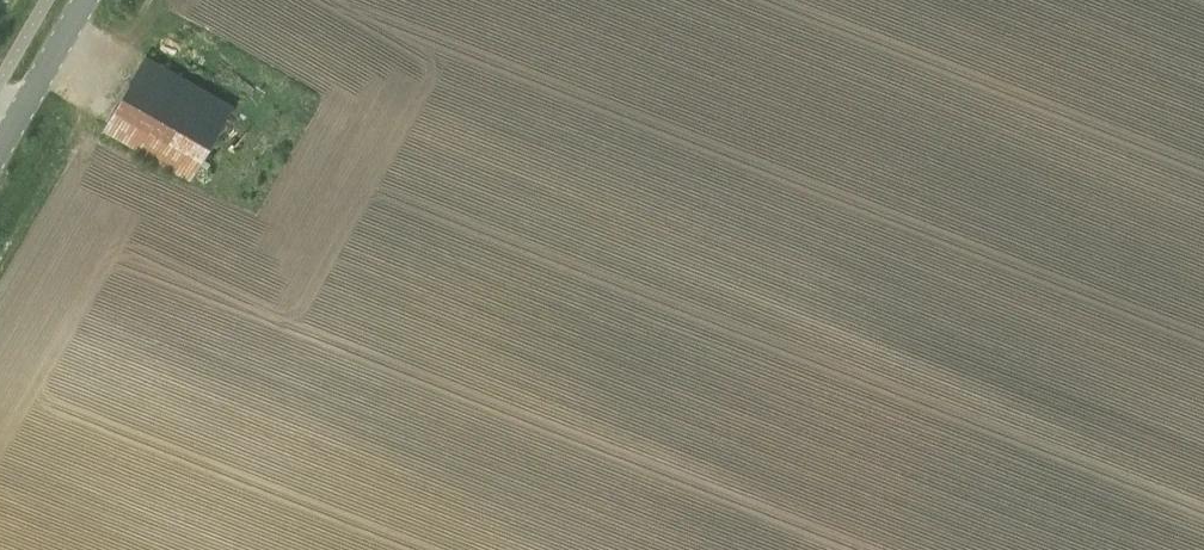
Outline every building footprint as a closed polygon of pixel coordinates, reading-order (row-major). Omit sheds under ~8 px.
[(237,103),(147,52),(103,128),(192,179),(237,103)]
